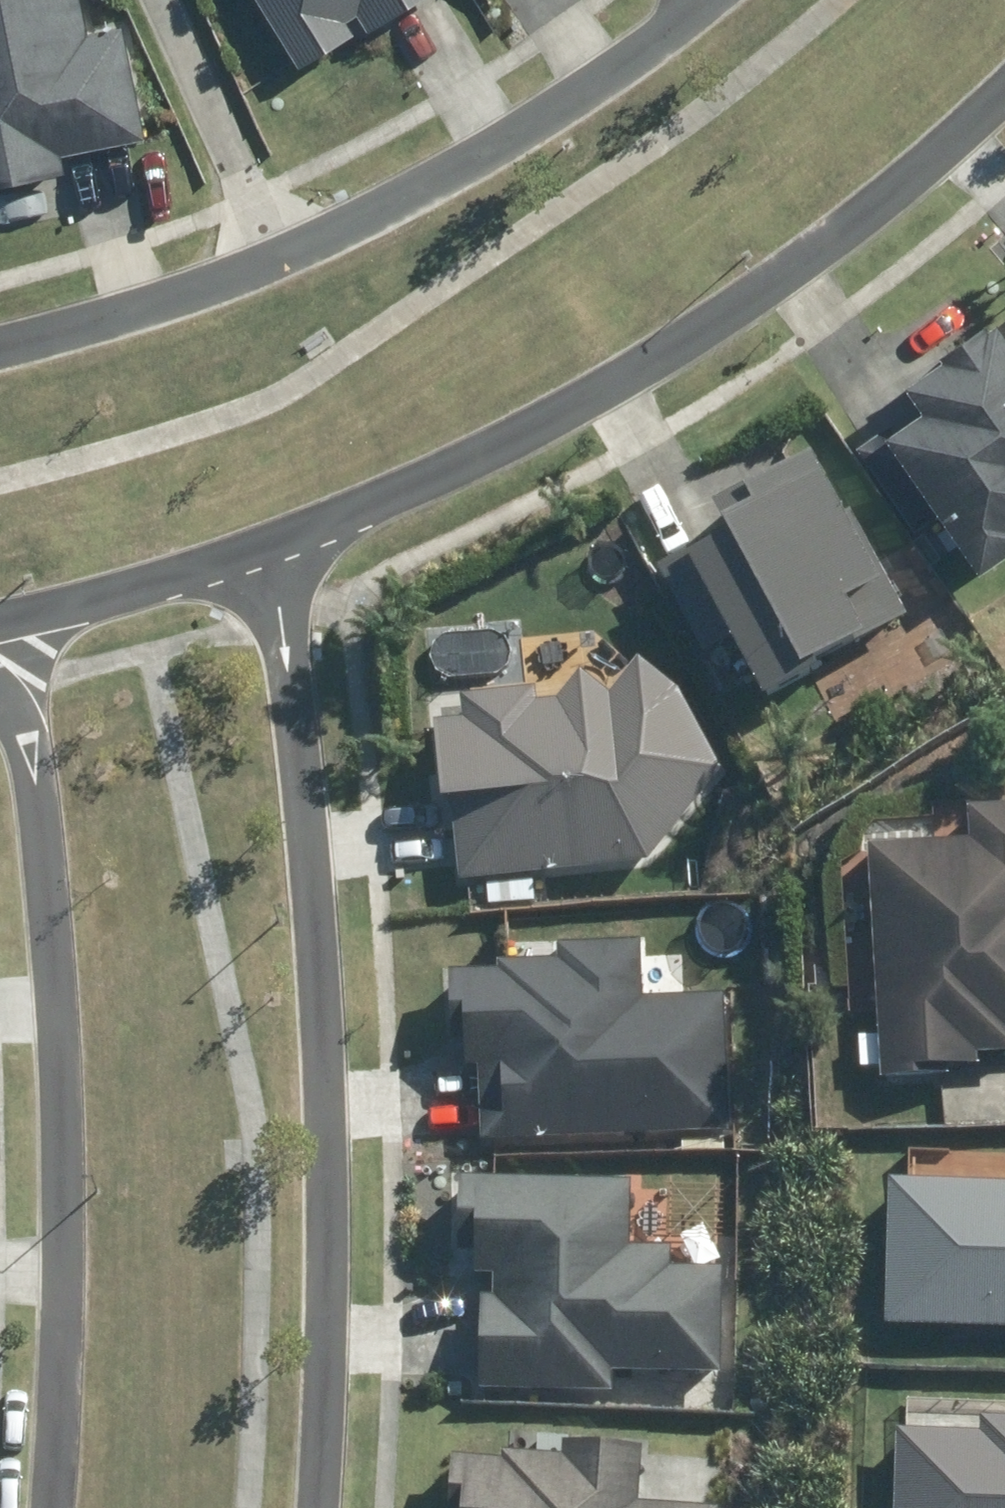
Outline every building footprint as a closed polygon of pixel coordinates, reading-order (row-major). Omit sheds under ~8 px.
[(63,178),(59,160),(151,141),(126,27),(89,35),(81,0),(0,0),(0,192),(63,178)] [(304,73),(423,0),(259,0),(304,73)] [(995,305),(904,372),(925,402),(882,433),(983,571),(1004,555),(1004,319),(995,305)] [(677,548),(682,558),(765,704),(910,622),(815,454),(744,495),(750,507),(677,548)] [(526,688),(444,695),(459,883),(652,867),(740,759),(635,660),(633,633),(522,641),(526,688)] [(868,841),(881,1074),(987,1068),(986,1056),(1004,1054),(1004,804),(967,806),(969,835),(868,841)] [(563,963),(445,967),(448,1062),(487,1061),(489,1140),(729,1133),(725,997),(645,1000),(643,938),(562,940),(563,963)] [(481,1270),(480,1385),(607,1387),(607,1367),(715,1369),(717,1273),(665,1272),(666,1251),(632,1250),(633,1182),(454,1179),(453,1270),(481,1270)] [(889,1182),(883,1327),(1004,1332),(1004,1187),(889,1182)] [(982,1420),(981,1435),(898,1430),(894,1507),(1004,1507),(1004,1421),(982,1420)] [(718,1507),(637,1504),(640,1440),(563,1437),(562,1448),(449,1443),(446,1507),(718,1507)]
